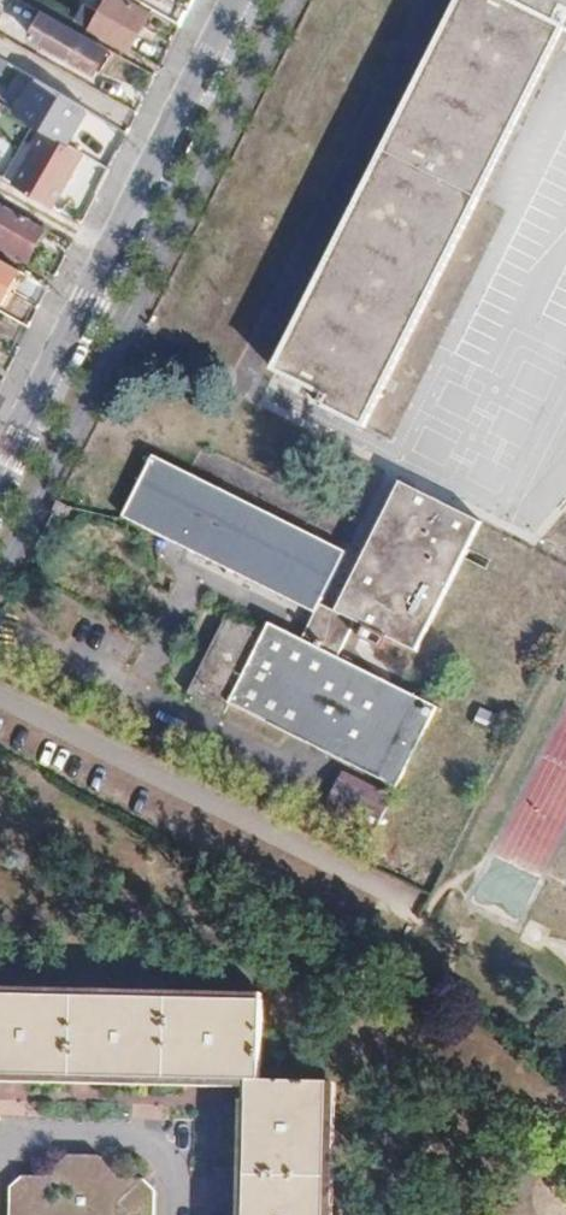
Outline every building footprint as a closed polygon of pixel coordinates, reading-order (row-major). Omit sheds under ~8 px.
[(131,49),(151,12),(129,0),(109,0),(102,12),(85,2),(76,19),(131,49)] [(274,370),(323,395),(317,406),(366,430),(565,32),(565,0),(460,0),(274,370)] [(110,49),(45,12),(32,35),(96,72),(110,49)] [(0,69),(0,90),(11,96),(19,81),(0,69)] [(115,158),(123,141),(48,96),(38,112),(115,158)] [(0,203),(0,244),(29,261),(46,229),(0,203)] [(20,272),(0,261),(0,304),(2,305),(20,272)] [(121,515),(315,611),(319,604),(346,550),(152,453),(121,515)] [(402,482),(338,609),(356,619),(417,650),(481,522),(402,482)] [(315,611),(302,638),(309,642),(322,615),(351,629),(356,619),(338,609),(324,602),(319,604),(315,611)] [(337,656),(351,629),(322,615),(309,642),(302,638),(272,624),(266,635),(228,616),(190,694),(227,712),(232,703),(395,786),(435,707),(337,656)] [(391,797),(343,772),(326,806),(374,830),(391,797)] [(262,1081),(263,1000),(0,995),(0,1075),(249,1081),(262,1081)] [(262,1081),(249,1081),(246,1214),(326,1214),(329,1083),(262,1081)] [(10,1214),(155,1214),(155,1191),(144,1178),(120,1178),(99,1155),(70,1155),(48,1176),(22,1175),(11,1187),(10,1214)]
